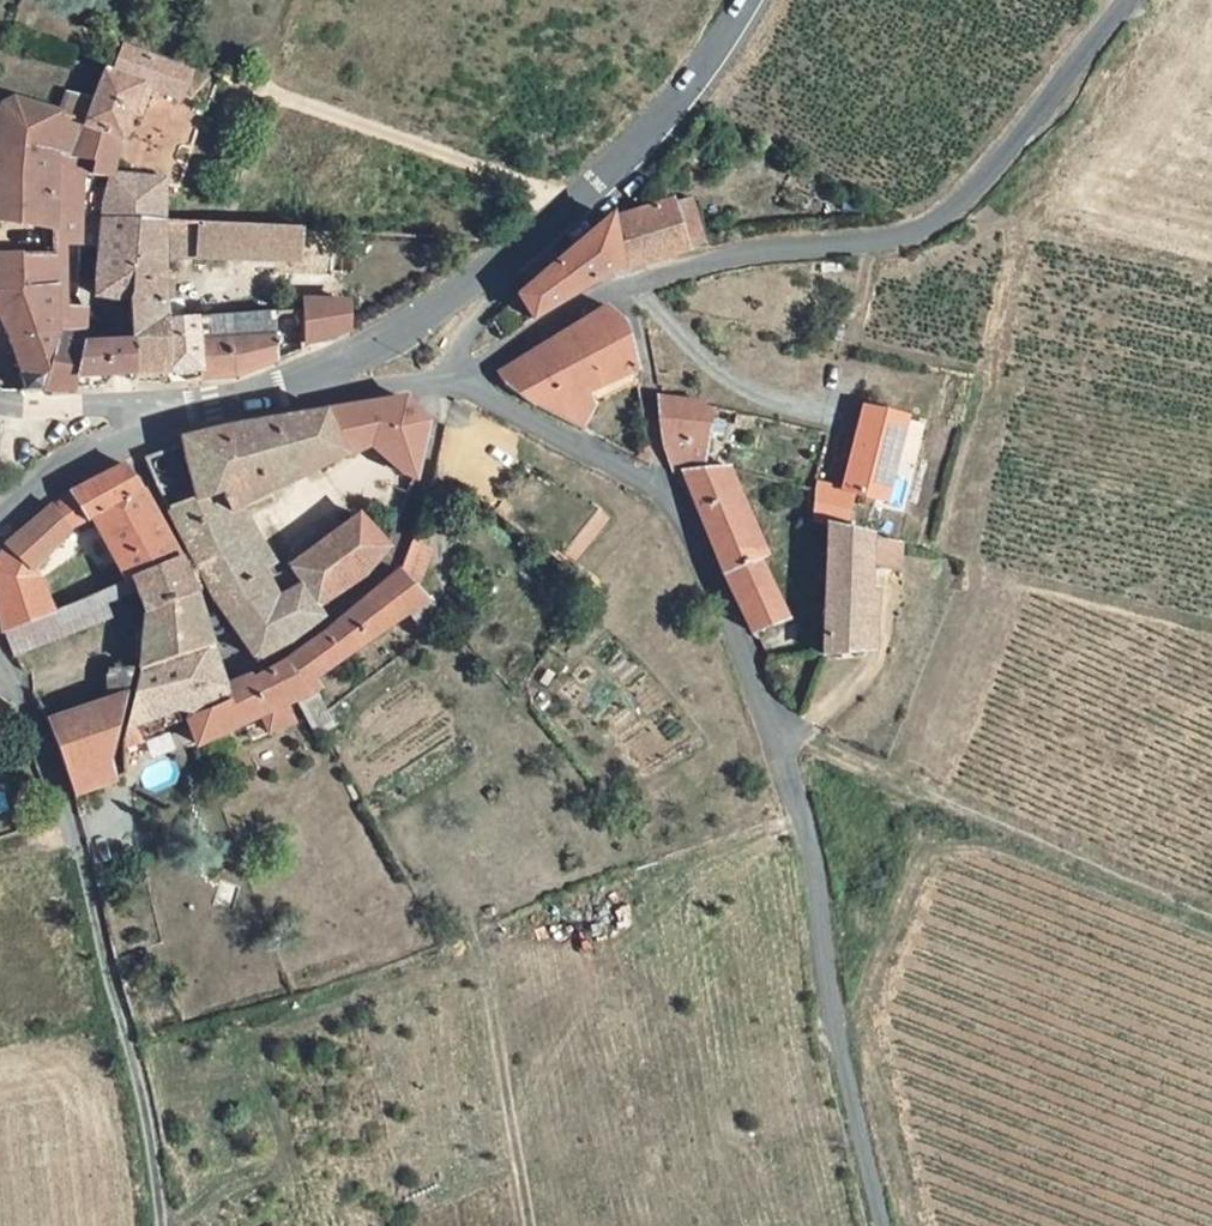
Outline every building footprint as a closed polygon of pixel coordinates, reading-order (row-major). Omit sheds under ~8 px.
[(72,150),(70,174),(83,176),(113,83),(156,99),(167,70),(99,43),(87,69),(74,64),(59,93),(39,144),(72,150)] [(39,144),(59,93),(38,84),(27,105),(0,93),(0,137),(30,142),(39,144)] [(0,137),(0,386),(14,387),(17,340),(0,282),(2,252),(29,254),(30,142),(0,137)] [(72,150),(39,144),(30,142),(29,254),(2,252),(0,282),(17,340),(53,341),(48,306),(27,305),(40,238),(55,238),(56,172),(70,174),(72,150)] [(80,181),(77,221),(110,220),(110,218),(130,220),(133,185),(83,176),(80,181)] [(683,233),(686,258),(702,253),(693,205),(675,209),(679,234),(683,233)] [(643,216),(647,240),(679,234),(675,209),(643,216)] [(647,240),(643,216),(607,223),(613,268),(611,274),(651,266),(647,240)] [(274,261),(276,231),(130,220),(110,218),(110,220),(108,295),(106,337),(106,375),(140,375),(138,304),(138,280),(158,280),(159,253),(274,261)] [(69,292),(108,295),(110,220),(77,221),(69,292)] [(514,299),(524,323),(611,274),(613,268),(607,223),(584,243),(550,271),(514,299)] [(682,258),(679,234),(647,240),(651,266),(682,258)] [(179,307),(138,304),(140,375),(177,375),(178,339),(179,307)] [(279,314),(279,352),(320,336),(320,309),(292,306),(292,315),(279,314)] [(179,307),(178,339),(250,340),(251,312),(179,307)] [(498,376),(499,391),(572,433),(587,405),(579,395),(633,373),(624,323),(610,314),(578,331),(513,368),(498,376)] [(106,337),(53,341),(50,386),(68,385),(83,384),(84,375),(94,375),(106,375),(106,337)] [(250,340),(178,339),(177,375),(177,380),(208,378),(250,363),(250,340)] [(53,341),(17,340),(14,387),(30,388),(50,388),(50,386),(53,341)] [(706,388),(650,382),(653,409),(703,416),(706,388)] [(229,502),(237,526),(245,521),(369,448),(414,487),(427,456),(426,425),(408,405),(224,434),(150,470),(178,522),(229,502)] [(855,500),(887,507),(905,415),(858,406),(843,485),(816,480),(810,513),(851,521),(855,500)] [(662,469),(668,469),(698,473),(699,460),(705,461),(710,417),(703,416),(653,409),(662,469)] [(899,458),(913,462),(923,425),(909,421),(899,458)] [(755,565),(716,476),(698,473),(668,469),(671,474),(710,578),(718,577),(742,635),(773,623),(749,567),(755,565)] [(136,588),(186,570),(158,512),(131,477),(79,502),(6,557),(3,569),(0,588),(0,621),(3,634),(60,615),(27,583),(93,534),(109,561),(119,557),(136,588)] [(229,502),(178,522),(199,566),(191,569),(186,570),(203,605),(209,603),(217,600),(249,663),(255,667),(260,667),(266,666),(275,662),(285,657),(293,650),(317,623),(315,620),(336,605),(354,593),(388,554),(358,521),(280,585),(269,592),(234,528),(237,526),(229,502)] [(853,656),(861,542),(819,532),(811,665),(853,656)] [(411,543),(401,575),(420,581),(431,549),(411,543)] [(203,605),(186,570),(136,588),(156,629),(154,686),(218,660),(198,614),(205,611),(203,605)] [(395,579),(287,681),(308,703),(321,694),(316,688),(400,627),(430,661),(455,644),(395,579)] [(60,615),(3,634),(9,647),(16,662),(118,627),(109,598),(60,615)] [(308,703),(287,681),(263,695),(258,688),(236,701),(218,660),(154,686),(132,740),(177,725),(190,729),(200,753),(308,703)] [(69,786),(74,801),(118,786),(113,768),(145,688),(119,687),(115,719),(45,725),(58,755),(69,786)]
